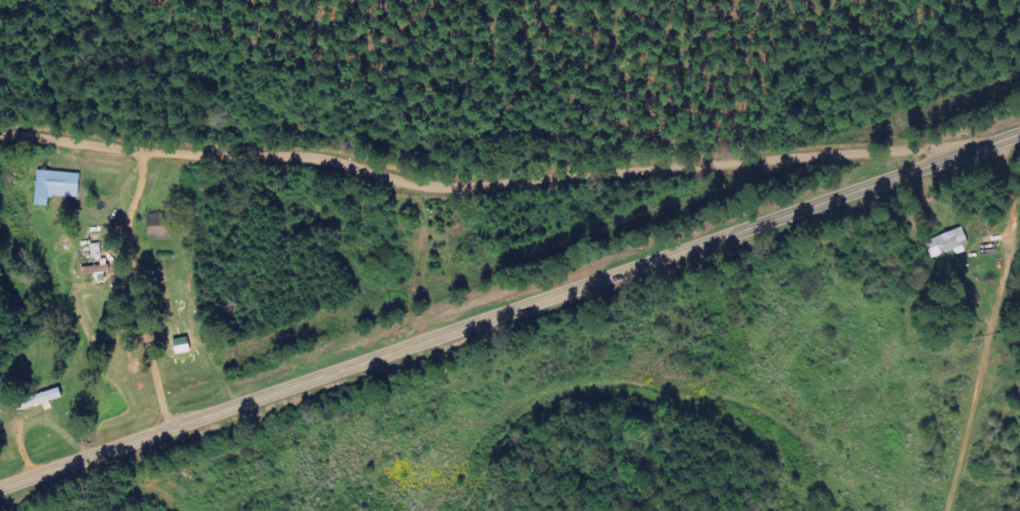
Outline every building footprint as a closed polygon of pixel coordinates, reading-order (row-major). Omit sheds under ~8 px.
[(52,197),(81,198),(82,174),(38,172),(36,206),(51,207),(52,197)] [(174,236),(170,214),(149,217),(153,239),(174,236)] [(971,243),(964,227),(928,243),(935,260),(956,251),(959,256),(969,252),(966,245),(971,243)]
